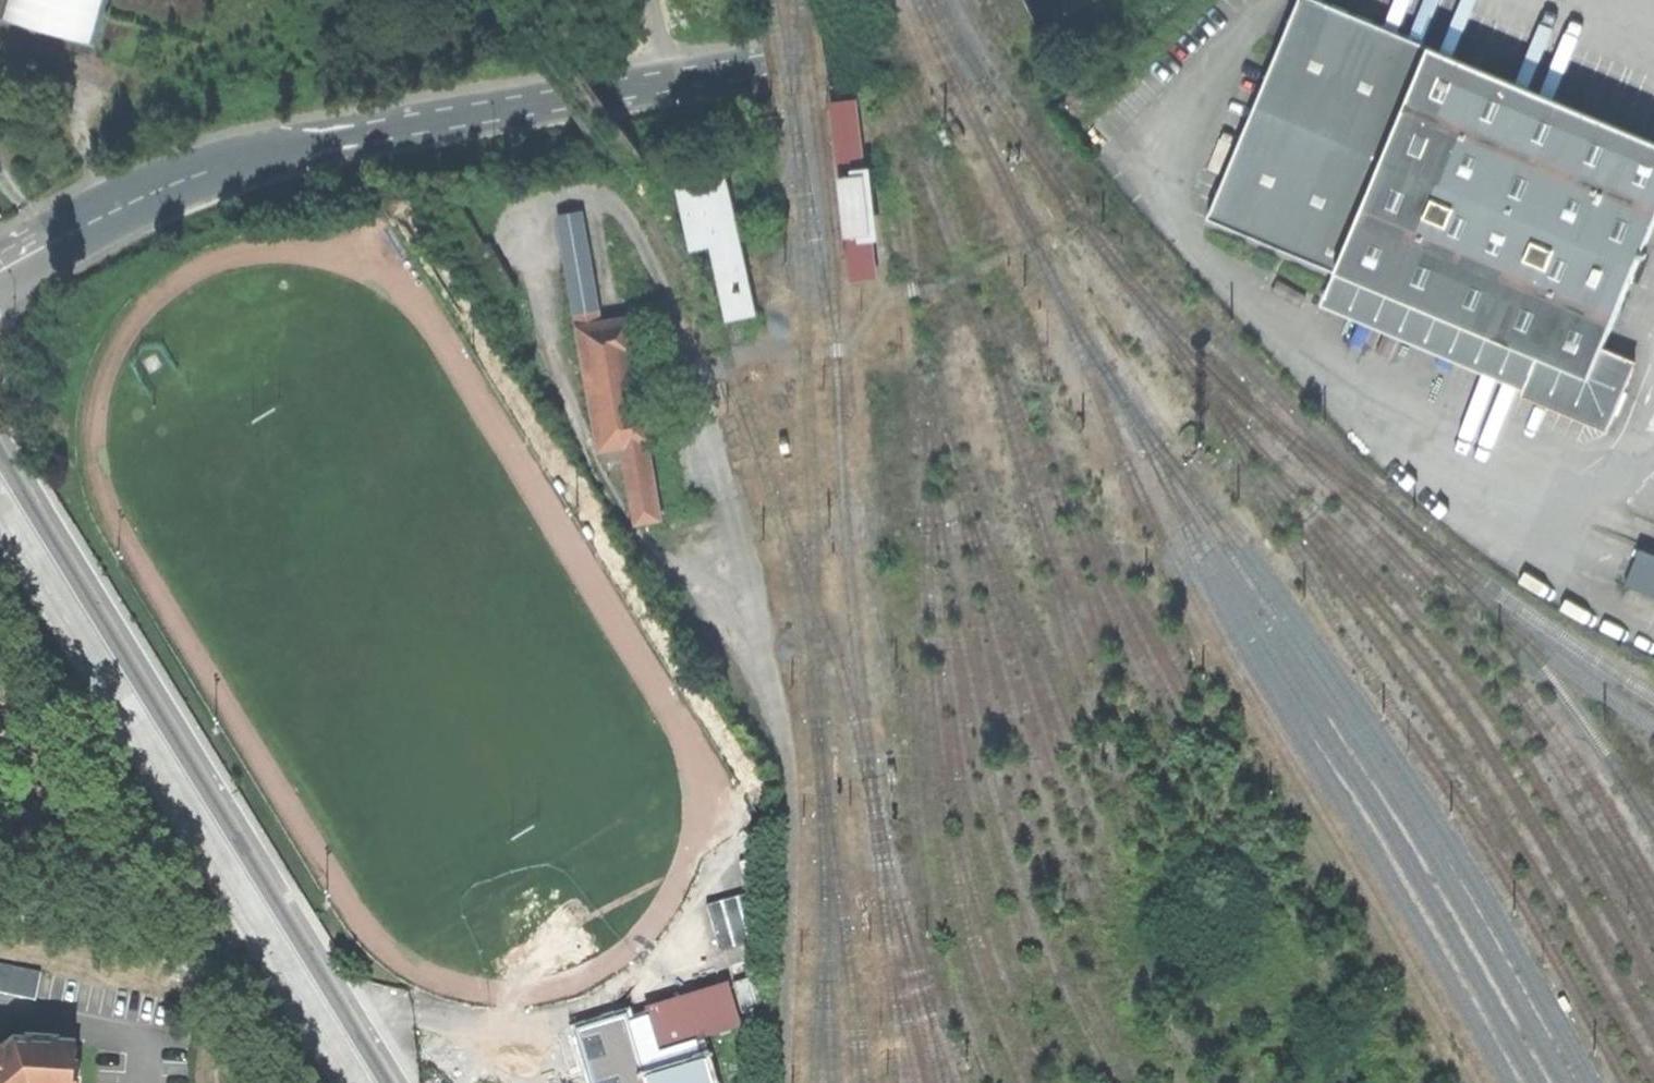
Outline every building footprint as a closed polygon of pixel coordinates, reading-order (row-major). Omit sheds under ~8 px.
[(112,0),(18,0),(13,22),(102,43),(112,0)] [(1313,0),(1293,0),(1203,218),(1331,271),(1537,358),(1528,380),(1521,396),(1606,431),(1635,362),(1603,349),(1653,228),(1653,141),(1423,47),(1313,0)] [(852,280),(875,277),(856,101),(833,103),(852,280)] [(729,317),(753,312),(721,168),(678,177),(693,247),(713,243),(729,317)] [(560,217),(579,328),(600,324),(580,214),(560,217)] [(1322,295),(1528,380),(1537,358),(1331,271),(1322,295)] [(636,523),(660,519),(646,442),(650,441),(644,408),(641,408),(632,353),(634,353),(628,319),(600,324),(579,328),(601,450),(622,446),(636,523)] [(1640,544),(1625,579),(1653,592),(1653,550),(1640,544)] [(710,905),(723,950),(755,940),(743,896),(710,905)] [(35,1000),(41,972),(0,964),(0,993),(35,1000)] [(733,984),(742,1013),(758,1009),(757,1006),(771,1002),(763,975),(733,984)] [(710,1038),(735,1031),(722,989),(641,1014),(643,1018),(654,1055),(699,1042),(710,1038)] [(699,1042),(654,1055),(643,1018),(631,1021),(628,1012),(573,1029),(591,1082),(715,1082),(699,1042)] [(80,1070),(75,1070),(76,1050),(60,1049),(60,1045),(27,1043),(27,1046),(16,1046),(7,1054),(5,1051),(0,1056),(0,1082),(80,1082),(80,1070)]
